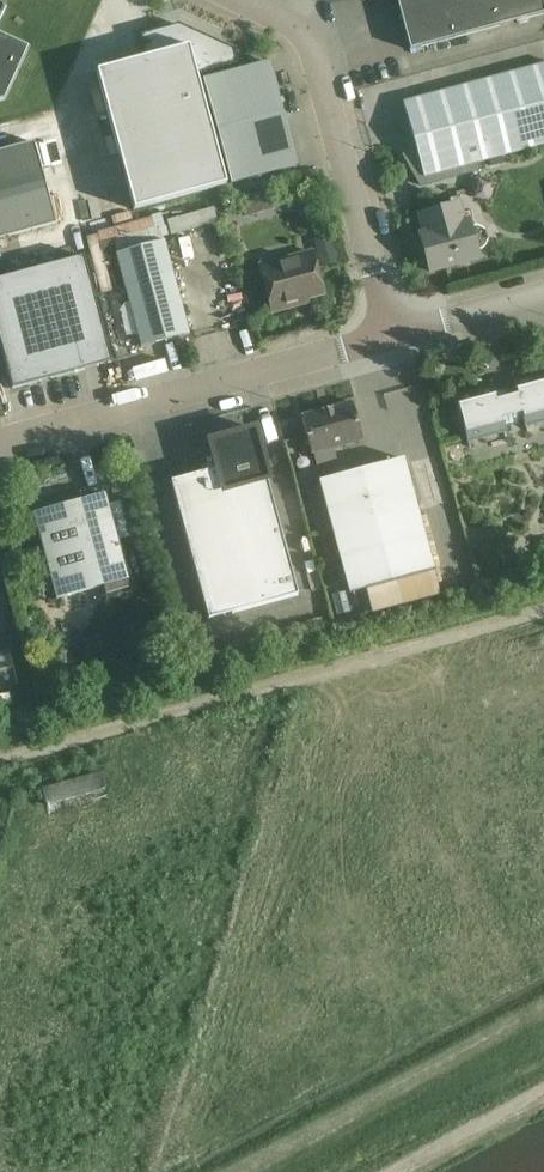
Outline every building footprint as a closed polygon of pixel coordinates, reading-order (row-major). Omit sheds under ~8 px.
[(410,51),(543,14),(543,10),(543,0),(396,0),(410,51)] [(197,76),(239,64),(235,50),(229,47),(229,48),(179,25),(159,30),(159,29),(140,35),(147,58),(97,71),(134,210),(227,185),(197,76)] [(19,68),(29,46),(0,33),(0,100),(5,99),(19,68)] [(297,166),(269,62),(203,79),(231,183),(297,166)] [(464,174),(478,170),(477,164),(543,145),(543,64),(403,103),(413,141),(404,156),(421,186),(464,174)] [(34,142),(0,152),(0,240),(56,224),(34,142)] [(479,258),(477,250),(482,248),(485,246),(487,241),(485,231),(479,227),(475,226),(471,228),(469,221),(464,222),(459,204),(420,215),(425,233),(419,234),(430,272),(479,258)] [(332,235),(314,239),(321,266),(339,261),(332,235)] [(164,241),(116,254),(142,348),(189,335),(164,241)] [(272,313),(293,307),(309,303),(308,299),(324,295),(313,253),(260,267),(272,313)] [(12,389),(112,362),(84,255),(0,278),(0,342),(12,389)] [(461,415),(470,448),(471,447),(469,442),(504,432),(505,438),(506,438),(504,427),(524,421),(527,432),(529,432),(527,426),(543,422),(543,374),(515,382),(514,376),(512,376),(515,387),(494,392),(491,382),(490,382),(492,388),(457,397),(456,391),(454,392),(461,415)] [(362,441),(352,403),(302,417),(312,454),(362,441)] [(170,482),(208,620),(298,596),(267,481),(269,480),(256,429),(210,442),(217,469),(170,482)] [(349,594),(434,571),(404,459),(319,482),(349,594)] [(128,580),(111,518),(105,495),(34,514),(40,537),(56,600),(128,580)] [(300,618),(303,629),(330,622),(327,611),(300,618)] [(18,685),(8,652),(0,655),(0,690),(18,685)] [(90,787),(91,771),(73,771),(73,786),(90,787)]
